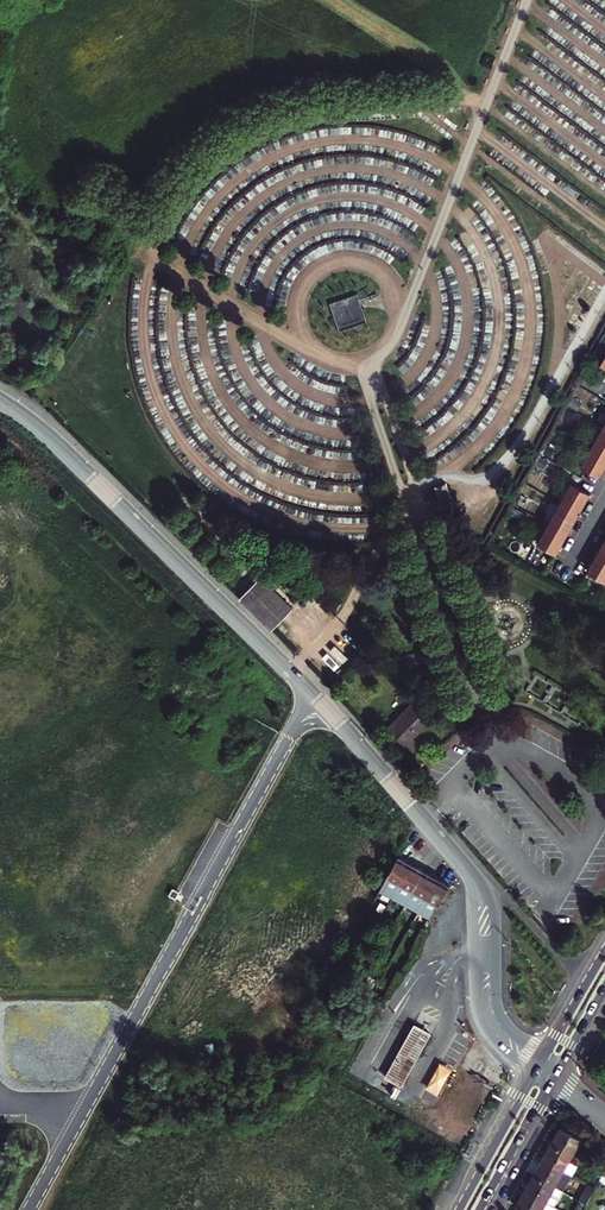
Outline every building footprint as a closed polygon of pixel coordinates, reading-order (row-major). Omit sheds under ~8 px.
[(329,303),(337,330),(365,321),(356,294),(329,303)] [(593,447),(604,453),(604,425),(593,447)] [(582,467),(601,477),(604,469),(604,453),(593,447),(582,467)] [(573,484),(562,504),(580,514),(592,494),(573,484)] [(551,525),(569,535),(580,514),(562,504),(551,525)] [(569,535),(551,525),(540,544),(558,554),(569,535)] [(602,552),(591,573),(604,581),(604,554),(602,552)] [(240,599),(273,631),(293,610),(291,608),(261,578),(240,599)] [(412,707),(389,732),(413,754),(419,747),(414,743),(425,731),(426,731),(432,725),(412,707)] [(392,896),(410,862),(397,856),(379,890),(392,896)] [(392,896),(405,903),(423,869),(410,862),(392,896)] [(405,903),(418,910),(436,876),(423,869),(405,903)] [(418,910),(432,917),(450,884),(436,876),(418,910)] [(432,1033),(415,1023),(407,1037),(425,1046),(432,1033)] [(425,1046),(407,1037),(400,1050),(417,1059),(425,1046)] [(417,1059),(400,1050),(393,1064),(410,1073),(417,1059)] [(424,1088),(437,1095),(452,1070),(439,1063),(424,1088)] [(410,1073),(393,1064),(386,1077),(403,1086),(410,1073)] [(561,1127),(552,1143),(573,1154),(582,1139),(578,1136),(583,1127),(568,1118),(563,1127),(561,1127)] [(569,1161),(573,1154),(552,1143),(543,1159),(572,1175),(577,1166),(569,1161)] [(564,1190),(572,1175),(543,1159),(535,1174),(556,1186),(564,1190)] [(547,1201),(556,1186),(535,1174),(526,1190),(547,1201)] [(547,1201),(526,1190),(517,1206),(519,1207),(517,1209),(542,1209),(547,1201)]
